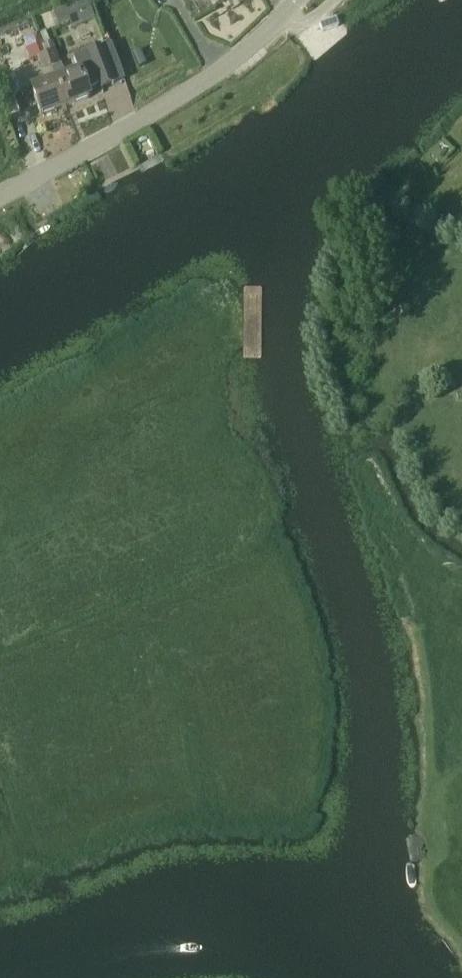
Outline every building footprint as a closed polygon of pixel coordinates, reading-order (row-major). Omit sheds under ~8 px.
[(214,10),(232,0),(208,0),(214,10)] [(47,55),(46,55),(65,107),(90,98),(87,89),(99,84),(102,91),(114,87),(114,85),(124,81),(111,46),(100,50),(100,49),(74,58),(79,71),(65,76),(55,51),(55,52),(52,45),(45,48),(47,55)] [(42,73),(46,83),(30,89),(40,116),(65,107),(46,55),(38,58),(43,72),(42,73)] [(7,77),(0,79),(0,103),(6,120),(20,116),(7,77)]
